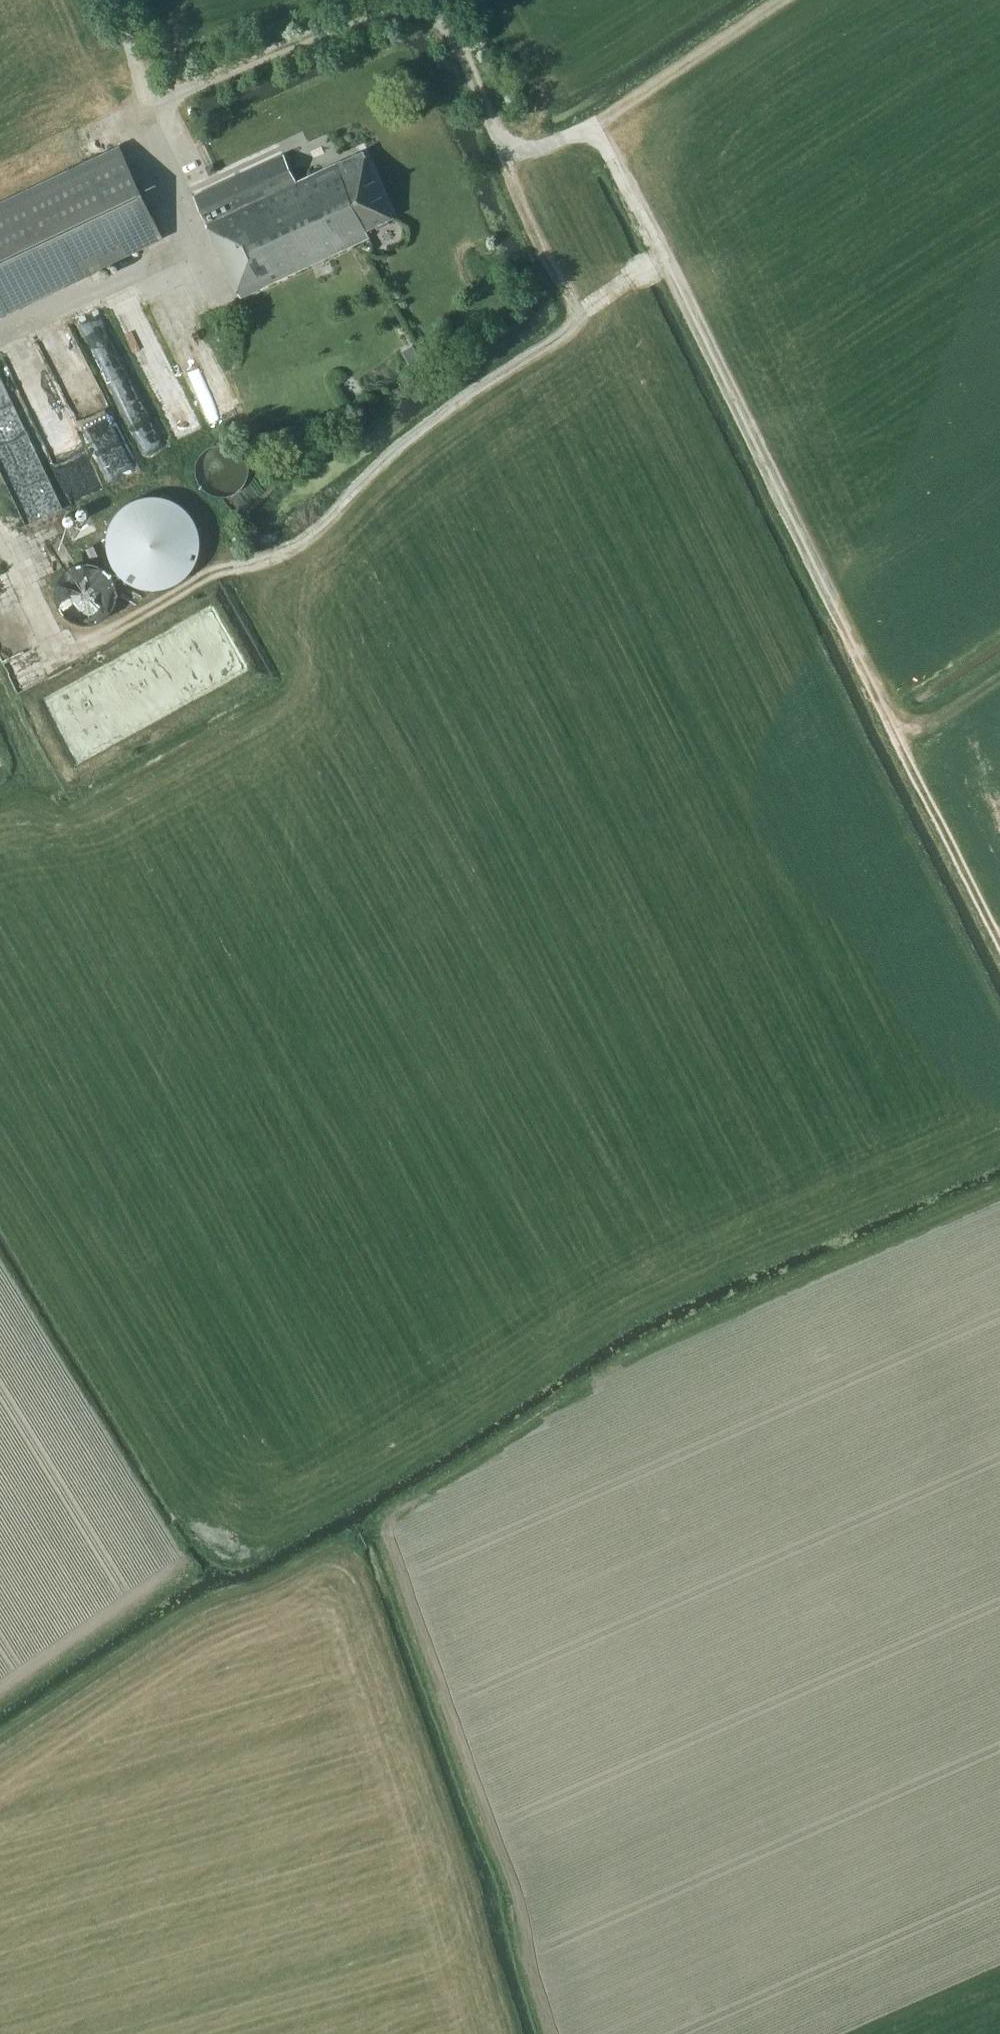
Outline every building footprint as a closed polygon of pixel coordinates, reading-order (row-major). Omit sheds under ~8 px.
[(207,138),(199,141),(210,166),(218,163),(207,138)] [(161,239),(119,149),(0,205),(0,315),(161,239)] [(393,216),(362,151),(317,172),(296,182),(282,155),(192,197),(206,224),(241,296),(370,235),(367,229),(376,224),(378,228),(389,223),(388,219),(393,216)] [(191,515),(188,511),(186,508),(184,506),(180,503),(177,501),(174,500),(171,498),(168,497),(163,496),(160,495),(155,495),(152,495),(147,495),(142,496),(139,497),(138,497),(133,499),(130,500),(126,503),(125,504),(121,507),(119,509),(117,512),(114,516),(112,519),(110,521),(109,526),(108,527),(107,531),(107,534),(106,535),(106,539),(106,542),(106,545),(106,548),(107,553),(109,558),(110,561),(111,562),(112,565),(114,568),(117,572),(119,574),(122,577),(124,579),(127,580),(131,583),(134,584),(137,586),(142,587),(145,588),(148,588),(153,588),(158,588),(162,587),(166,587),(169,586),(173,584),(177,581),(180,580),(183,578),(185,575),(187,573),(189,571),(192,567),(194,564),(195,561),(197,558),(198,555),(198,553),(199,550),(199,547),(199,545),(200,544),(200,540),(199,537),(199,534),(198,529),(197,526),(196,523),(194,519),(191,515)] [(112,575),(110,573),(108,571),(107,569),(105,568),(103,567),(100,565),(98,564),(94,562),(91,562),(89,561),(87,561),(84,561),(80,562),(78,562),(74,563),(71,565),(69,566),(66,568),(64,570),(62,572),(60,574),(59,577),(58,579),(56,582),(56,584),(55,587),(55,589),(54,592),(54,594),(55,598),(55,600),(56,602),(57,605),(58,608),(59,610),(61,612),(63,614),(66,617),(69,619),(71,620),(74,622),(79,623),(82,624),(86,624),(89,624),(93,623),(95,623),(99,621),(102,619),(104,618),(108,615),(110,612),(112,609),(114,606),(115,604),(116,602),(116,600),(117,597),(117,593),(117,590),(117,588),(116,586),(115,583),(114,580),(113,577),(112,575)]
